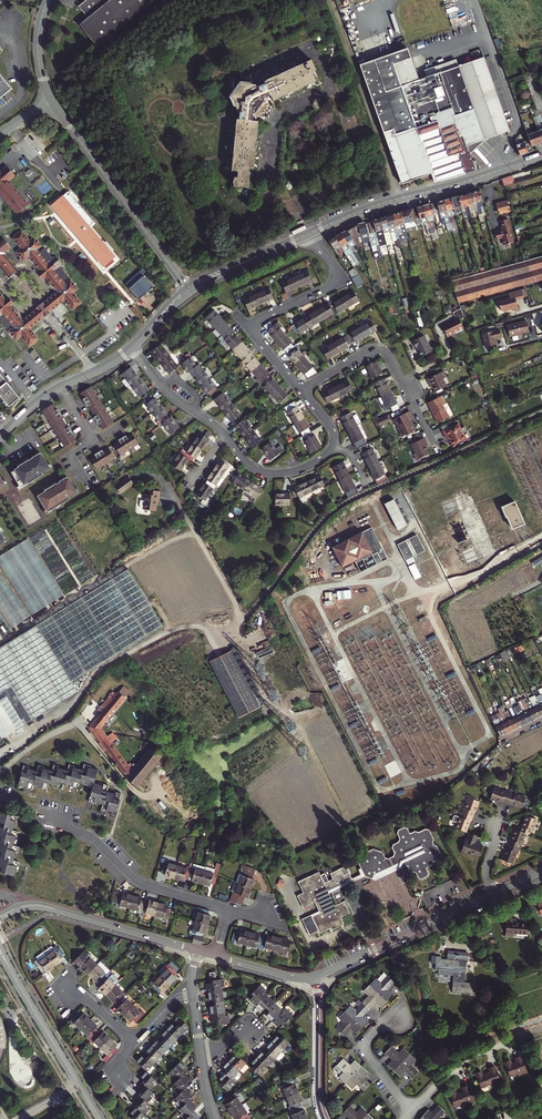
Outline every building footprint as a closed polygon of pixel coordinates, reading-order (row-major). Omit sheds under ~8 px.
[(78,5),(88,17),(79,24),(97,46),(119,28),(154,0),(84,0),(78,5)] [(359,65),(363,76),(393,66),(411,60),(407,48),(359,65)] [(472,61),(473,65),(485,62),(483,57),(472,61)] [(380,123),(384,133),(384,134),(401,184),(431,173),(432,176),(434,182),(456,177),(475,170),(469,154),(484,140),(474,111),(468,94),(458,66),(418,80),(411,60),(393,66),(363,76),(372,100),(377,114),(380,123)] [(482,89),(473,65),(472,61),(458,66),(468,94),(475,92),(482,89)] [(493,86),(485,62),(473,65),(482,89),(487,88),(493,86)] [(538,130),(541,142),(541,101),(532,72),(524,75),(538,115),(533,117),(538,130)] [(10,89),(0,76),(0,97),(10,89)] [(493,86),(487,88),(503,133),(509,131),(493,86)] [(487,88),(482,89),(498,135),(503,133),(487,88)] [(482,89),(475,92),(491,137),(498,135),(482,89)] [(491,137),(475,92),(468,94),(474,111),(484,140),(487,139),(491,137)] [(263,111),(263,110),(262,112),(264,113),(261,117),(263,117),(268,117),(272,110),(269,104),(267,108),(265,107),(264,108),(265,108),(263,111)] [(525,128),(529,139),(531,146),(541,142),(538,130),(531,133),(528,124),(526,121),(523,122),(525,128)] [(523,142),(520,143),(518,136),(517,136),(514,137),(514,139),(516,145),(520,155),(533,150),(531,146),(529,139),(523,141),(523,142)] [(19,213),(31,203),(11,179),(17,174),(14,170),(12,171),(8,165),(0,172),(0,190),(19,213)] [(512,176),(501,180),(503,187),(514,183),(512,176)] [(67,191),(62,195),(89,226),(94,222),(67,191)] [(486,216),(479,191),(472,193),(477,208),(477,209),(479,217),(481,223),(484,222),(482,217),(486,216)] [(470,210),(477,208),(472,193),(466,195),(470,210)] [(89,226),(62,195),(51,205),(104,266),(115,256),(89,226)] [(470,210),(466,195),(459,197),(463,212),(465,220),(472,218),(470,210)] [(459,197),(451,199),(456,217),(458,216),(457,214),(463,212),(459,197)] [(456,217),(451,199),(444,201),(450,224),(454,222),(453,217),(456,217)] [(452,231),(450,224),(444,201),(437,203),(441,218),(443,225),(446,224),(448,232),(452,231)] [(508,202),(497,204),(500,215),(510,212),(508,202)] [(441,218),(437,203),(430,204),(434,220),(441,218)] [(428,222),(434,220),(430,204),(423,206),(428,222)] [(431,234),(428,222),(423,206),(417,208),(421,223),(425,223),(428,235),(431,234)] [(401,213),(406,230),(417,226),(416,225),(421,223),(417,208),(401,213)] [(401,213),(393,215),(399,236),(403,235),(403,234),(407,233),(406,230),(401,213)] [(399,236),(393,215),(386,217),(393,243),(394,244),(397,243),(399,251),(402,250),(399,236)] [(390,244),(393,243),(386,217),(379,218),(387,246),(391,245),(390,244)] [(373,220),(373,223),(378,241),(380,248),(387,246),(379,218),(373,220)] [(500,231),(495,232),(497,240),(502,239),(504,246),(514,243),(510,229),(511,229),(508,220),(503,222),(503,221),(500,222),(503,231),(503,232),(501,232),(500,231)] [(372,249),(370,243),(366,225),(365,222),(358,224),(363,242),(366,241),(369,250),(372,249)] [(378,241),(373,223),(366,225),(370,243),(378,241)] [(363,242),(358,224),(347,231),(356,246),(363,242)] [(21,246),(16,250),(24,260),(28,257),(28,255),(30,255),(30,258),(40,270),(38,272),(44,279),(46,277),(56,290),(57,290),(57,291),(56,291),(42,302),(50,312),(64,301),(73,311),(79,309),(82,303),(74,293),(79,289),(71,279),(67,282),(67,284),(65,284),(65,282),(54,267),(54,266),(54,265),(53,264),(52,264),(51,264),(49,262),(54,258),(46,248),(41,252),(39,250),(38,250),(38,248),(39,248),(43,245),(36,235),(31,239),(23,229),(18,231),(13,236),(21,246)] [(362,257),(356,246),(347,231),(341,234),(354,255),(357,254),(360,258),(362,257)] [(354,255),(341,234),(335,238),(342,249),(347,256),(349,255),(355,265),(359,263),(354,255)] [(9,277),(19,269),(7,254),(8,253),(9,250),(8,249),(10,247),(8,241),(3,237),(0,239),(0,265),(9,277)] [(335,238),(330,241),(339,256),(340,254),(339,251),(342,249),(335,238)] [(524,261),(500,268),(479,274),(472,276),(451,282),(460,307),(465,306),(464,302),(541,280),(541,257),(524,261)] [(358,275),(354,268),(349,271),(353,278),(358,275)] [(307,271),(294,277),(298,287),(311,281),(307,271)] [(364,284),(358,275),(353,278),(352,278),(358,288),(364,284)] [(145,290),(150,285),(143,277),(132,286),(135,289),(133,291),(138,298),(145,292),(145,290)] [(286,293),(298,287),(294,277),(281,282),(286,293)] [(269,288),(256,293),(260,304),(273,298),(269,288)] [(524,298),(522,290),(509,294),(510,298),(499,301),(501,311),(504,312),(512,310),(514,312),(519,310),(516,301),(524,298)] [(1,313),(11,325),(13,326),(13,327),(11,327),(7,330),(15,340),(20,336),(28,347),(35,345),(38,339),(30,328),(44,316),(37,306),(23,318),(23,319),(21,319),(21,317),(11,305),(14,303),(8,296),(6,298),(0,291),(0,313),(1,313)] [(354,292),(341,299),(347,309),(359,301),(354,292)] [(256,293),(243,299),(248,309),(260,304),(256,293)] [(336,315),(347,309),(341,299),(334,303),(332,301),(329,303),(335,314),(336,315)] [(37,306),(44,316),(50,312),(42,302),(37,306)] [(329,303),(317,311),(322,321),(335,314),(329,303)] [(460,309),(452,313),(456,320),(450,324),(449,323),(442,327),(448,338),(455,335),(455,333),(464,328),(459,320),(459,319),(464,317),(460,309)] [(216,329),(224,321),(214,311),(206,319),(216,329)] [(310,328),(322,321),(317,311),(304,318),(310,328)] [(296,324),(291,327),(292,328),(297,334),(301,332),(301,334),(310,328),(304,318),(295,323),(296,324)] [(359,328),(364,337),(377,330),(371,320),(359,328)] [(234,332),(224,321),(216,329),(225,339),(232,333),(234,332)] [(279,322),(277,324),(274,326),(270,321),(264,326),(277,342),(286,334),(281,328),(283,326),(279,322)] [(526,321),(507,325),(510,337),(529,333),(526,321)] [(355,341),(356,342),(364,337),(359,328),(350,332),(351,334),(347,336),(351,343),(355,341)] [(499,330),(482,334),(485,348),(496,345),(494,340),(494,338),(496,338),(496,339),(501,338),(499,330)] [(242,343),(232,333),(225,339),(224,340),(234,351),(242,343)] [(286,334),(277,342),(284,350),(285,349),(288,351),(293,346),(291,343),(292,342),(286,334)] [(351,343),(347,336),(344,338),(343,337),(334,342),(340,352),(349,346),(348,345),(351,343)] [(424,337),(413,343),(416,350),(417,349),(418,350),(419,349),(420,352),(419,352),(422,358),(432,353),(424,337)] [(340,352),(334,342),(323,348),(328,358),(340,352)] [(251,353),(242,343),(234,351),(243,361),(250,354),(251,353)] [(295,363),(303,356),(297,349),(299,347),(296,344),(293,346),(288,351),(290,355),(289,356),(295,363)] [(164,348),(161,345),(153,352),(161,363),(173,353),(167,345),(164,348)] [(178,359),(173,353),(161,363),(170,374),(178,367),(176,363),(178,361),(178,359)] [(260,365),(250,354),(243,361),(242,362),(252,372),(260,365)] [(303,356),(295,363),(307,378),(317,373),(303,356)] [(193,375),(199,370),(190,358),(182,365),(189,374),(191,372),(193,375)] [(383,375),(376,362),(366,367),(372,380),(383,375)] [(270,375),(260,365),(252,372),(258,378),(256,381),(260,385),(262,383),(268,377),(270,375)] [(132,368),(123,375),(131,386),(140,379),(132,368)] [(199,370),(193,375),(201,385),(210,379),(202,368),(199,370)] [(443,371),(426,379),(429,386),(430,386),(431,385),(432,387),(434,392),(446,386),(441,377),(445,375),(443,371)] [(19,398),(0,375),(0,396),(9,407),(19,398)] [(270,394),(279,386),(272,379),(271,380),(268,377),(262,383),(265,385),(263,387),(270,394)] [(149,390),(140,379),(131,386),(140,397),(149,390)] [(211,396),(218,391),(215,388),(216,387),(210,379),(201,385),(208,393),(209,393),(211,396)] [(391,392),(385,379),(374,384),(381,397),(391,392)] [(348,381),(336,387),(341,397),(353,391),(348,381)] [(115,423),(94,386),(82,392),(85,397),(86,396),(87,397),(85,398),(89,406),(91,405),(92,406),(91,407),(95,415),(97,414),(97,416),(96,417),(100,424),(102,423),(103,425),(102,425),(104,429),(115,423)] [(279,386),(270,394),(280,404),(289,396),(279,386)] [(341,397),(336,387),(324,393),(329,403),(341,397)] [(397,405),(391,392),(381,397),(384,405),(381,406),(384,411),(397,405)] [(224,411),(233,404),(225,393),(216,400),(224,411)] [(151,396),(145,401),(148,405),(146,406),(152,413),(161,407),(155,399),(154,400),(151,396)] [(445,403),(441,396),(428,402),(431,408),(430,409),(437,422),(449,416),(443,404),(445,403)] [(55,402),(44,409),(49,419),(66,446),(77,440),(75,435),(73,436),(73,435),(74,434),(70,426),(68,427),(67,426),(68,425),(64,417),(63,418),(62,416),(64,415),(59,408),(57,409),(57,407),(58,407),(55,402)] [(305,419),(295,402),(285,408),(296,425),(305,419)] [(241,415),(233,404),(224,411),(232,422),(241,415)] [(167,415),(161,407),(152,413),(158,421),(157,422),(160,425),(162,424),(168,419),(166,416),(167,415)] [(409,412),(393,420),(402,437),(414,431),(409,421),(413,420),(409,412)] [(343,419),(349,430),(363,424),(358,415),(354,417),(352,414),(343,419)] [(391,421),(388,416),(376,422),(378,427),(391,421)] [(179,429),(170,417),(168,419),(162,424),(170,435),(179,429)] [(302,432),(304,435),(311,431),(309,428),(310,427),(305,419),(296,425),(293,427),(297,434),(300,432),(300,433),(302,432)] [(254,432),(245,420),(236,426),(245,438),(254,432)] [(359,449),(368,444),(365,438),(369,436),(363,424),(349,430),(359,449)] [(458,424),(442,432),(446,438),(447,439),(449,438),(450,438),(452,441),(451,442),(453,446),(466,440),(463,434),(467,432),(464,427),(461,428),(458,424)] [(313,435),(311,431),(304,435),(300,438),(302,441),(305,440),(312,452),(321,447),(314,434),(313,435)] [(254,432),(245,438),(253,450),(262,443),(254,432)] [(121,455),(140,444),(133,433),(129,435),(130,436),(128,437),(127,435),(120,440),(121,442),(119,442),(119,441),(115,444),(121,455)] [(193,445),(202,451),(210,440),(201,434),(193,445)] [(424,439),(411,445),(415,454),(413,455),(417,461),(429,455),(425,447),(428,446),(424,439)] [(271,444),(262,450),(270,461),(279,455),(271,444)] [(202,451),(193,445),(188,453),(189,454),(187,457),(190,459),(193,462),(196,458),(197,459),(202,451)] [(97,469),(116,458),(109,447),(105,449),(106,450),(104,451),(103,449),(96,454),(97,456),(95,457),(95,455),(91,458),(97,469)] [(363,455),(369,467),(379,462),(373,450),(363,455)] [(18,467),(11,472),(19,485),(21,487),(28,483),(33,480),(42,473),(41,472),(45,470),(49,467),(47,464),(39,452),(31,457),(32,458),(25,463),(24,461),(22,462),(17,466),(18,467)] [(187,457),(181,453),(173,464),(183,471),(190,459),(187,457)] [(220,460),(212,471),(225,480),(233,469),(220,460)] [(369,467),(378,484),(388,480),(379,462),(369,467)] [(341,480),(350,475),(344,463),(335,468),(341,480)] [(220,488),(225,480),(212,471),(207,479),(208,480),(205,483),(212,488),(214,484),(220,488)] [(240,474),(234,483),(246,491),(252,482),(240,474)] [(135,483),(131,475),(117,484),(121,491),(135,483)] [(350,475),(341,480),(349,497),(359,493),(350,475)] [(46,491),(39,496),(46,508),(48,511),(52,508),(55,506),(60,504),(70,497),(69,495),(72,494),(76,491),(75,488),(67,476),(59,481),(60,482),(57,484),(53,487),(52,485),(50,486),(45,489),(46,491)] [(312,492),(325,486),(320,476),(307,482),(312,492)] [(244,494),(254,502),(263,489),(252,482),(246,491),(244,494)] [(304,496),(312,492),(307,482),(295,488),(300,498),(300,503),(306,500),(304,496)] [(205,483),(204,483),(196,494),(205,500),(213,489),(212,488),(205,483)] [(161,499),(162,490),(151,488),(150,493),(147,493),(147,499),(143,498),(142,504),(143,507),(146,507),(145,508),(157,510),(159,499),(161,499)] [(289,493),(276,493),(276,504),(289,504),(289,493)] [(394,501),(385,506),(398,532),(407,527),(394,501)] [(506,509),(502,511),(506,519),(507,518),(513,531),(525,525),(515,505),(506,509)] [(371,527),(332,546),(343,569),(372,555),(376,564),(387,559),(371,527)] [(416,535),(398,544),(407,561),(425,552),(416,535)] [(472,544),(468,535),(459,539),(462,548),(472,544)] [(30,538),(0,556),(0,561),(33,614),(65,594),(30,538)] [(536,567),(541,563),(541,556),(533,562),(536,567)] [(415,565),(409,568),(415,580),(421,577),(415,565)] [(157,629),(164,624),(130,568),(0,647),(0,739),(79,691),(73,680),(157,629)] [(28,617),(32,615),(0,568),(0,608),(13,627),(28,617)] [(233,650),(212,660),(241,716),(262,706),(233,650)] [(504,660),(509,658),(505,651),(500,653),(504,660)] [(339,683),(331,687),(333,691),(341,687),(339,683)] [(102,714),(91,727),(101,741),(108,737),(101,728),(126,697),(120,692),(118,694),(114,691),(98,711),(102,714)] [(541,715),(541,710),(534,695),(529,698),(539,717),(541,715)] [(539,717),(529,698),(527,699),(532,708),(529,709),(534,719),(539,717)] [(534,719),(529,709),(526,704),(524,701),(519,703),(528,722),(534,719)] [(508,709),(510,713),(518,728),(523,725),(514,706),(511,702),(506,705),(508,709)] [(514,706),(523,725),(528,722),(519,703),(514,706)] [(518,728),(510,713),(508,709),(503,711),(512,731),(518,728)] [(501,736),(507,733),(498,714),(496,710),(490,713),(501,736)] [(498,714),(507,733),(512,731),(503,711),(498,714)] [(108,737),(101,741),(100,742),(102,746),(103,744),(127,777),(132,771),(134,768),(130,763),(128,765),(108,737)] [(132,771),(127,777),(137,785),(162,754),(153,746),(132,771)] [(376,758),(368,762),(370,766),(378,762),(376,758)] [(30,770),(26,769),(21,786),(30,789),(35,790),(36,786),(46,789),(50,790),(51,785),(60,788),(65,789),(66,785),(75,788),(79,789),(81,785),(90,787),(95,789),(95,790),(91,802),(96,803),(105,806),(103,810),(108,812),(117,814),(122,797),(117,795),(108,793),(109,789),(105,787),(96,784),(99,772),(90,769),(86,768),(84,772),(75,770),(71,768),(70,772),(60,769),(55,768),(54,773),(45,770),(41,769),(40,773),(30,770)] [(506,802),(510,791),(506,789),(505,790),(494,786),(491,797),(502,801),(502,800),(506,802)] [(510,791),(506,802),(511,804),(512,803),(522,806),(526,795),(515,792),(510,791)] [(460,812),(471,816),(473,811),(474,811),(478,800),(467,796),(463,807),(462,807),(460,812)] [(471,816),(460,812),(459,816),(454,815),(453,815),(452,816),(451,819),(456,821),(454,826),(465,830),(469,820),(470,821),(471,816)] [(2,813),(0,818),(0,827),(2,828),(0,834),(0,842),(2,843),(0,851),(0,857),(3,858),(0,867),(0,873),(15,877),(18,867),(20,863),(15,862),(18,852),(20,848),(15,847),(18,837),(19,833),(15,831),(17,822),(19,818),(2,813)] [(536,818),(525,814),(521,825),(520,824),(518,829),(525,832),(530,834),(531,829),(532,829),(536,818)] [(373,875),(398,863),(402,864),(401,867),(403,872),(407,873),(412,871),(415,872),(418,877),(421,878),(427,876),(428,872),(426,867),(431,865),(432,861),(439,858),(440,855),(436,845),(434,845),(432,841),(433,839),(428,829),(425,828),(418,832),(414,830),(409,833),(407,828),(403,827),(398,829),(396,833),(399,838),(398,841),(393,844),(391,847),(394,853),(393,856),(388,858),(384,857),(382,852),(372,848),(361,854),(358,863),(364,876),(372,878),(373,875)] [(519,847),(525,832),(518,829),(514,828),(510,838),(509,838),(507,843),(519,847)] [(482,844),(477,842),(476,843),(474,843),(474,841),(477,835),(468,831),(466,838),(465,838),(460,850),(478,856),(482,844)] [(517,853),(519,847),(507,843),(506,848),(505,848),(501,858),(512,862),(516,852),(517,853)] [(174,879),(178,867),(168,864),(169,861),(165,860),(162,873),(166,874),(165,876),(174,879)] [(402,864),(398,863),(373,875),(372,878),(374,879),(375,877),(398,866),(401,867),(402,864)] [(215,885),(217,877),(220,865),(216,864),(214,870),(205,868),(205,869),(201,884),(211,887),(211,884),(215,885)] [(193,865),(192,868),(188,880),(201,884),(205,869),(193,865)] [(242,876),(239,885),(251,890),(255,880),(252,879),(255,870),(242,865),(240,870),(242,871),(240,875),(242,876)] [(312,916),(311,914),(301,918),(309,934),(318,930),(319,932),(331,927),(332,929),(344,924),(340,916),(350,912),(348,909),(347,909),(347,907),(343,900),(340,902),(339,899),(343,897),(339,889),(331,893),(336,904),(334,905),(328,893),(327,890),(346,881),(351,878),(351,877),(345,865),(330,872),(332,878),(328,880),(324,872),(320,874),(318,871),(298,881),(303,892),(297,895),(303,907),(314,901),(318,899),(323,910),(312,916)] [(188,880),(192,868),(188,867),(187,870),(178,867),(174,879),(184,882),(185,879),(188,880)] [(328,893),(363,876),(359,868),(356,870),(358,874),(351,877),(351,878),(346,881),(327,890),(328,893)] [(247,899),(251,890),(239,885),(235,894),(233,893),(229,903),(241,906),(245,897),(247,899)] [(129,909),(132,896),(123,894),(122,896),(119,895),(120,893),(112,891),(109,902),(116,904),(115,908),(119,909),(119,906),(129,909)] [(142,899),(132,896),(129,909),(138,911),(138,914),(141,915),(145,902),(141,901),(142,899)] [(319,910),(311,914),(312,916),(323,910),(318,899),(314,901),(319,910)] [(148,903),(145,902),(141,915),(145,916),(145,913),(155,916),(159,903),(149,901),(148,903)] [(168,906),(159,903),(155,916),(164,918),(164,921),(167,922),(171,909),(167,908),(168,906)] [(209,911),(196,908),(195,911),(198,912),(195,921),(208,925),(210,915),(208,914),(209,911)] [(488,911),(480,914),(483,921),(491,918),(488,911)] [(506,916),(505,934),(513,934),(513,931),(528,932),(528,922),(513,921),(514,917),(506,916)] [(208,925),(195,921),(192,931),(190,930),(189,934),(194,935),(192,943),(202,946),(204,938),(201,937),(202,933),(205,934),(208,925)] [(238,943),(247,945),(251,933),(241,930),(240,933),(237,932),(234,942),(234,944),(237,945),(238,943)] [(247,945),(260,949),(264,936),(251,933),(247,945)] [(264,936),(260,949),(264,950),(265,946),(275,949),(278,937),(268,934),(267,937),(264,936)] [(291,940),(278,937),(275,949),(283,951),(283,954),(287,955),(291,940)] [(52,947),(44,953),(54,968),(62,962),(61,960),(63,958),(63,957),(64,956),(60,950),(58,951),(56,947),(53,949),(52,947)] [(469,992),(472,993),(474,993),(474,992),(475,983),(465,982),(467,961),(468,961),(469,952),(453,951),(453,953),(449,952),(448,956),(449,956),(449,959),(441,958),(442,956),(434,955),(433,959),(434,959),(434,963),(434,962),(437,962),(437,963),(436,969),(439,969),(440,972),(452,974),(454,974),(453,991),(464,992),(464,991),(469,991),(469,992)] [(87,955),(84,952),(74,963),(78,967),(80,964),(87,957),(86,956),(87,955)] [(54,968),(44,953),(36,959),(37,960),(34,962),(41,973),(44,971),(46,973),(54,968)] [(92,957),(89,955),(87,957),(80,964),(83,967),(81,969),(88,975),(97,966),(90,959),(92,957)] [(97,966),(88,975),(98,985),(107,976),(110,972),(100,963),(97,966)] [(83,967),(80,964),(78,967),(88,976),(88,975),(81,969),(83,967)] [(168,969),(161,977),(170,986),(177,978),(175,977),(177,974),(168,965),(166,968),(168,969)] [(115,987),(118,984),(111,977),(113,975),(110,972),(107,976),(98,985),(101,988),(99,989),(106,996),(115,987)] [(376,978),(371,984),(388,1001),(393,995),(388,990),(395,982),(386,973),(379,981),(376,978)] [(152,982),(150,985),(159,993),(161,991),(163,993),(170,986),(161,977),(154,984),(152,982)] [(223,980),(210,982),(211,985),(205,985),(206,994),(221,992),(221,988),(224,988),(223,980)] [(382,1006),(388,1001),(371,984),(365,990),(371,996),(364,1003),(370,1009),(377,1002),(382,1006)] [(255,1007),(265,996),(262,994),(265,991),(259,986),(251,996),(252,997),(249,1001),(255,1007)] [(106,996),(116,1005),(125,996),(115,987),(106,996)] [(223,1003),(221,992),(206,994),(208,1002),(213,1001),(214,1004),(223,1003)] [(125,996),(116,1005),(119,1008),(117,1010),(124,1017),(133,1008),(125,1001),(127,998),(125,996)] [(265,996),(255,1007),(261,1013),(265,1009),(267,1011),(273,1004),(265,996)] [(363,1016),(370,1009),(364,1003),(361,1000),(354,1008),(351,1005),(346,1011),(363,1027),(368,1021),(363,1016)] [(223,1003),(214,1004),(214,1007),(208,1008),(209,1016),(224,1014),(223,1003)] [(268,1014),(279,1009),(273,1004),(267,1011),(269,1013),(268,1014)] [(139,1014),(133,1008),(124,1017),(131,1024),(133,1022),(135,1024),(144,1015),(141,1012),(139,1014)] [(265,1017),(271,1022),(281,1011),(279,1009),(268,1014),(265,1017)] [(281,1011),(271,1022),(278,1027),(282,1024),(283,1025),(292,1016),(286,1011),(284,1013),(281,1011)] [(363,1027),(346,1011),(340,1017),(346,1023),(339,1030),(345,1036),(352,1028),(358,1033),(363,1027)] [(81,1015),(79,1014),(70,1023),(72,1025),(74,1023),(82,1031),(91,1021),(83,1014),(81,1015)] [(225,1017),(224,1014),(209,1016),(211,1024),(216,1023),(217,1026),(229,1024),(228,1017),(225,1017)] [(172,1025),(166,1031),(177,1041),(184,1034),(189,1031),(189,1027),(179,1018),(175,1022),(177,1023),(177,1026),(178,1027),(177,1028),(172,1025)] [(97,1028),(91,1021),(82,1031),(88,1037),(87,1039),(89,1041),(98,1032),(95,1029),(97,1028)] [(165,1040),(163,1043),(170,1049),(177,1041),(166,1031),(161,1037),(165,1040)] [(100,1034),(98,1032),(89,1041),(92,1043),(93,1042),(101,1049),(109,1040),(102,1032),(100,1034)] [(277,1035),(271,1041),(282,1051),(282,1050),(285,1053),(291,1046),(282,1037),(281,1038),(277,1035)] [(116,1046),(109,1040),(101,1049),(107,1055),(103,1060),(105,1063),(117,1050),(115,1048),(116,1046)] [(157,1041),(151,1048),(162,1058),(170,1049),(163,1043),(161,1045),(157,1041)] [(282,1051),(271,1041),(266,1047),(269,1051),(268,1053),(275,1059),(282,1051)] [(393,1059),(388,1065),(394,1071),(410,1054),(405,1048),(399,1054),(392,1047),(386,1052),(393,1059)] [(150,1057),(148,1059),(155,1066),(162,1058),(151,1048),(146,1054),(150,1057)] [(262,1051),(257,1057),(268,1067),(275,1059),(268,1053),(266,1054),(262,1051)] [(416,1059),(410,1054),(394,1071),(400,1076),(405,1071),(412,1078),(417,1072),(411,1065),(416,1059)] [(234,1055),(229,1061),(240,1070),(246,1062),(240,1056),(238,1058),(234,1055)] [(517,1062),(512,1064),(510,1064),(509,1061),(505,1063),(511,1077),(517,1074),(518,1076),(527,1073),(521,1056),(516,1058),(517,1062)] [(257,1057),(251,1063),(255,1067),(253,1069),(260,1075),(268,1067),(257,1057)] [(136,1064),(145,1072),(150,1077),(155,1071),(153,1068),(155,1066),(148,1059),(146,1061),(142,1058),(136,1064)] [(340,1077),(345,1082),(361,1065),(356,1060),(351,1065),(343,1058),(335,1067),(342,1074),(340,1077)] [(227,1070),(225,1072),(232,1079),(240,1070),(229,1061),(223,1067),(227,1070)] [(170,1074),(178,1082),(184,1075),(182,1073),(185,1069),(180,1063),(170,1074)] [(357,1082),(364,1089),(370,1083),(362,1076),(367,1071),(361,1065),(345,1082),(351,1088),(357,1082)] [(491,1072),(483,1075),(482,1076),(480,1072),(476,1074),(481,1088),(490,1084),(491,1086),(501,1083),(495,1067),(489,1068),(491,1072)] [(143,1082),(142,1084),(143,1086),(148,1090),(156,1082),(150,1077),(145,1072),(139,1078),(143,1082)] [(229,1090),(236,1083),(232,1079),(225,1072),(220,1079),(224,1082),(222,1084),(229,1090)] [(174,1090),(180,1095),(186,1089),(188,1086),(187,1085),(190,1080),(184,1075),(178,1082),(174,1086),(176,1088),(174,1090)] [(283,1089),(287,1097),(299,1092),(295,1083),(292,1084),(291,1081),(279,1086),(281,1089),(283,1089)] [(140,1094),(138,1096),(148,1105),(152,1099),(151,1097),(153,1094),(148,1090),(143,1086),(142,1084),(136,1091),(140,1094)] [(464,1091),(457,1094),(455,1095),(454,1091),(450,1093),(455,1107),(464,1104),(465,1106),(475,1102),(469,1086),(463,1088),(464,1091)] [(176,1104),(181,1109),(190,1100),(188,1098),(192,1094),(186,1089),(180,1095),(176,1100),(178,1102),(176,1104)] [(289,1108),(290,1111),(302,1106),(301,1103),(303,1102),(299,1092),(287,1097),(291,1107),(289,1108)] [(225,1104),(230,1112),(241,1105),(236,1098),(238,1096),(236,1093),(225,1100),(227,1103),(225,1104)] [(137,1106),(135,1108),(144,1117),(149,1111),(148,1109),(149,1107),(148,1105),(138,1096),(133,1102),(137,1106)] [(183,1118),(187,1118),(194,1111),(192,1110),(195,1106),(190,1100),(181,1109),(180,1111),(182,1113),(180,1116),(183,1118)] [(241,1105),(230,1112),(234,1118),(247,1118),(249,1117),(241,1105)] [(423,1116),(426,1118),(438,1118),(437,1118),(444,1111),(438,1105),(431,1113),(428,1110),(423,1116)] [(294,1118),(306,1118),(307,1118),(302,1106),(290,1111),(294,1118)] [(368,1112),(362,1107),(357,1113),(349,1106),(343,1112),(351,1118),(362,1118),(368,1112)] [(135,1108),(129,1114),(133,1118),(145,1118),(146,1118),(144,1117),(135,1108)]
